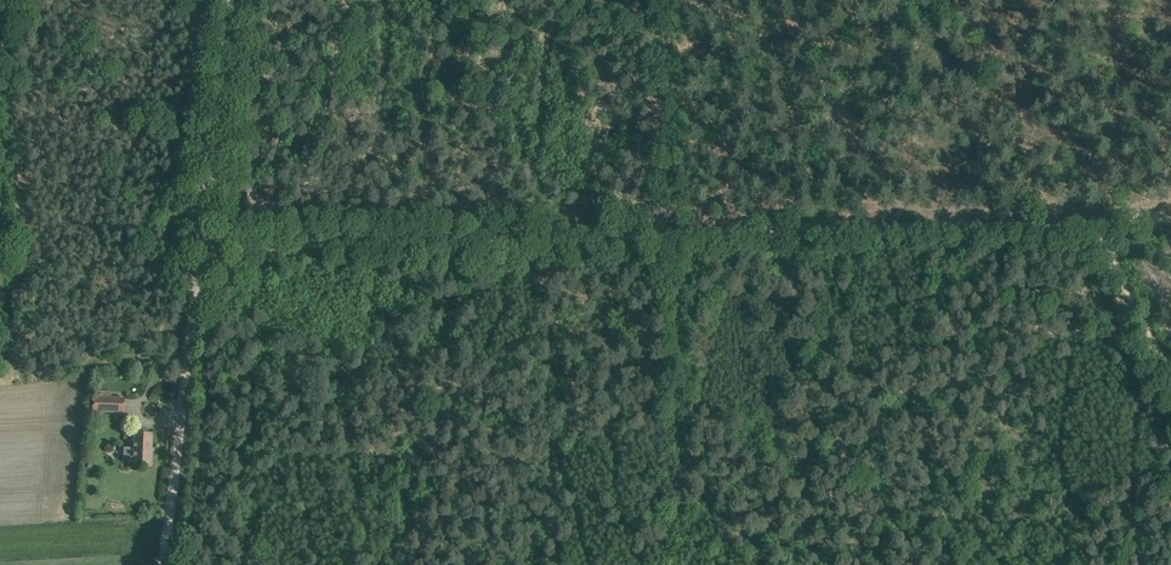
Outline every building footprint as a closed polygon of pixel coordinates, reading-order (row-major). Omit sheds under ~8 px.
[(125,398),(92,397),(92,413),(124,414),(125,398)] [(133,462),(151,463),(152,434),(148,434),(146,431),(140,431),(138,433),(138,434),(134,434),(134,448),(124,448),(123,461),(133,461),(133,462)]
